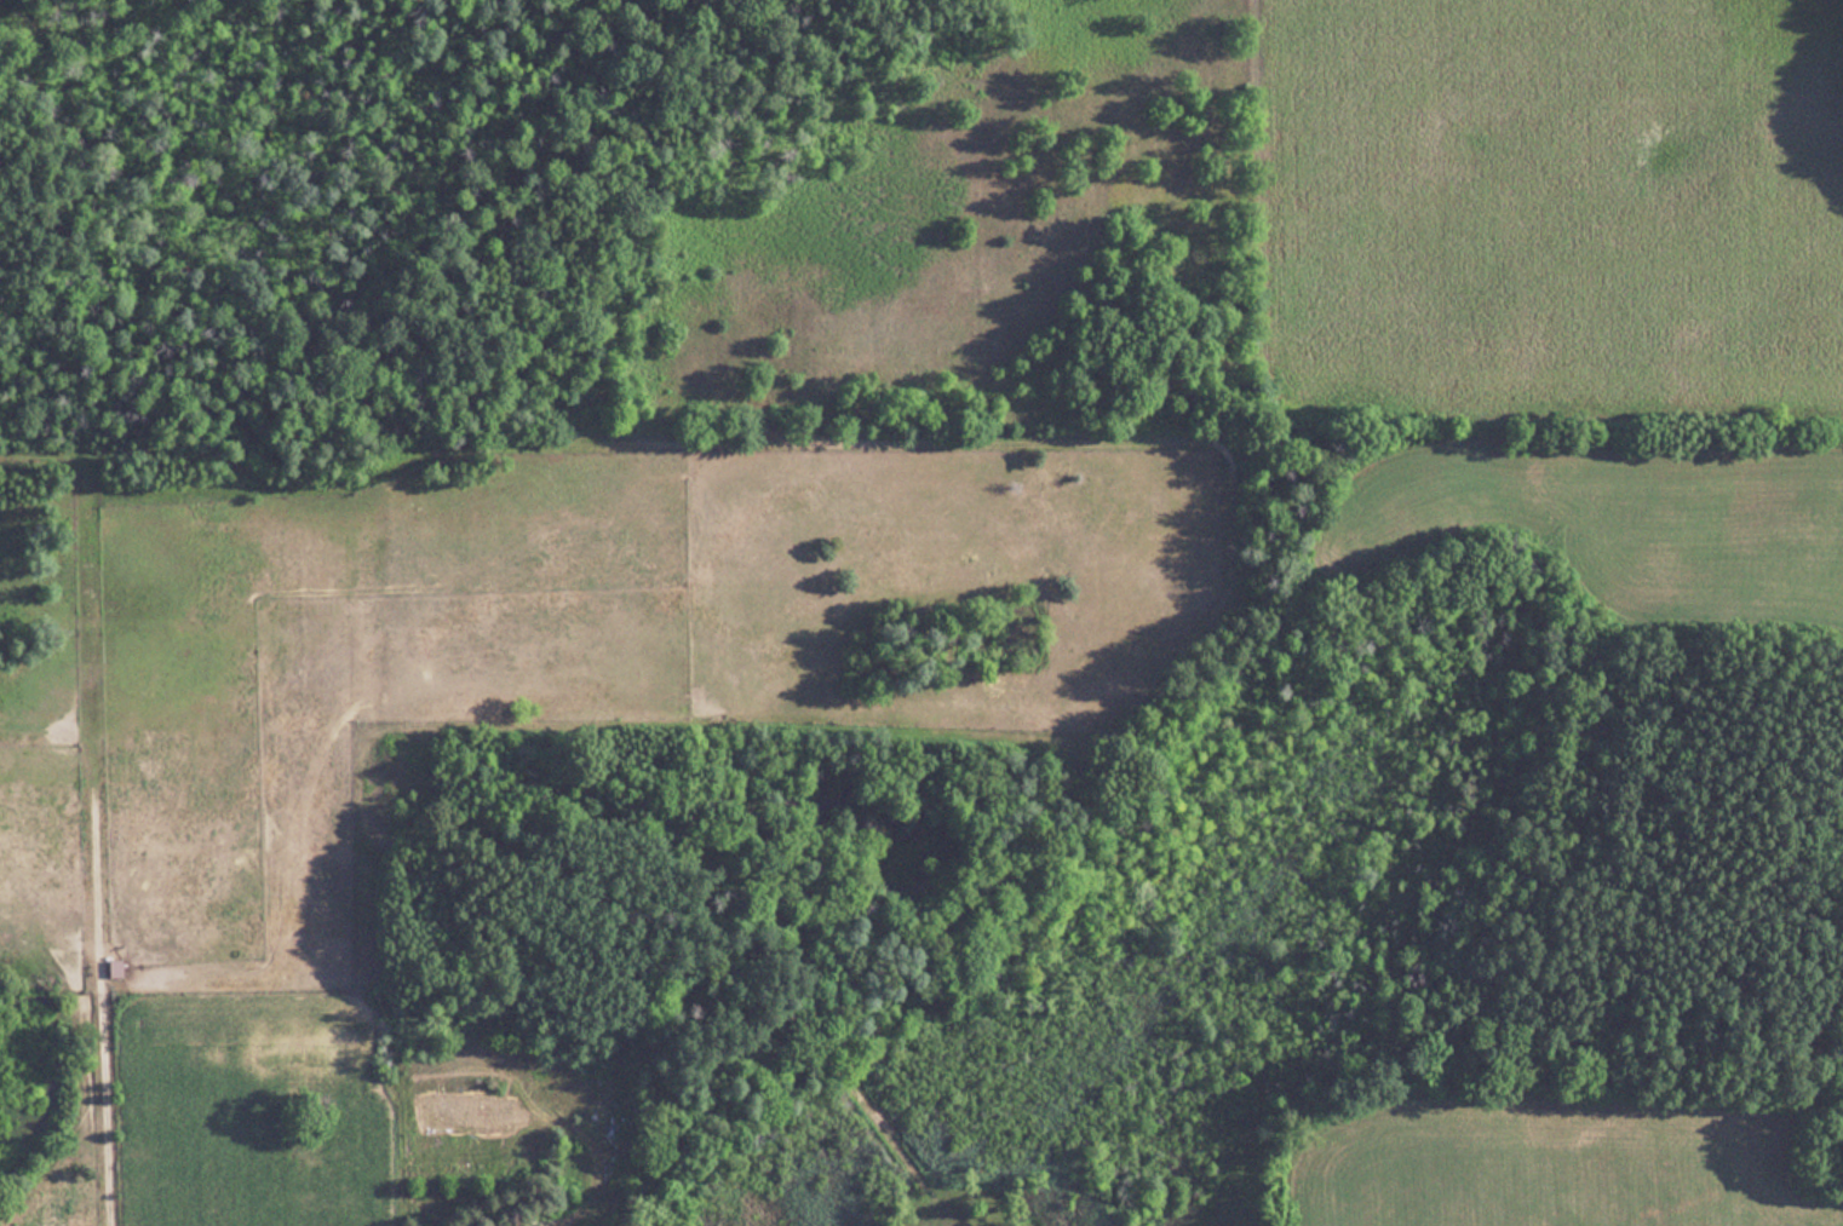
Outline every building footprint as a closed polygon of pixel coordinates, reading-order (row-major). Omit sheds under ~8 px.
[(111,976),(121,976),(121,960),(111,960),(111,976)]
